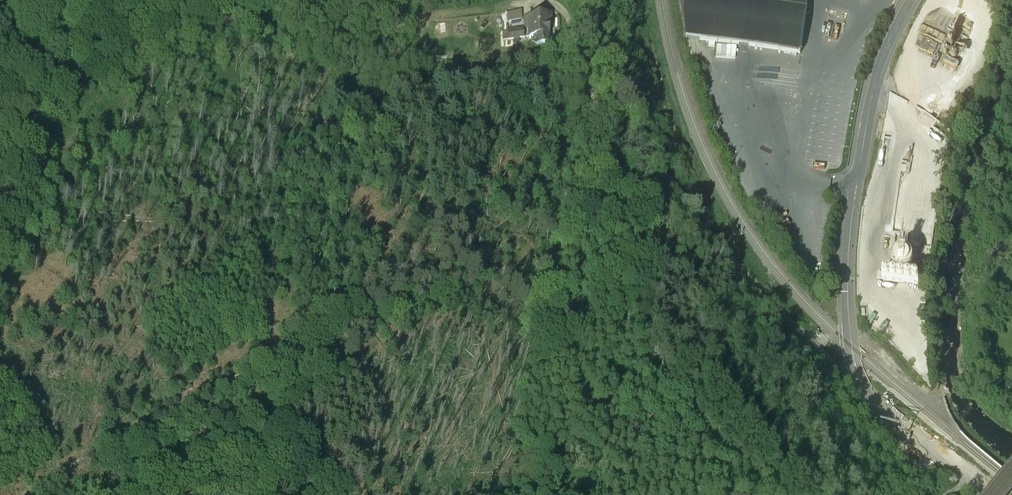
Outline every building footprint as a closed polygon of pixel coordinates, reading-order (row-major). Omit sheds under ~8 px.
[(686,35),(800,53),(808,0),(680,0),(686,35)] [(523,5),(507,5),(508,13),(523,12),(523,5)] [(548,11),(526,12),(526,18),(530,18),(530,30),(537,30),(537,39),(549,39),(549,30),(550,30),(550,20),(549,20),(548,11)] [(925,110),(937,119),(945,108),(933,99),(925,110)] [(819,332),(818,333),(815,330),(810,334),(817,341),(819,339),(820,340),(822,340),(823,340),(824,339),(825,338),(826,336),(825,334),(824,333),(823,332),(821,332),(819,332)]
